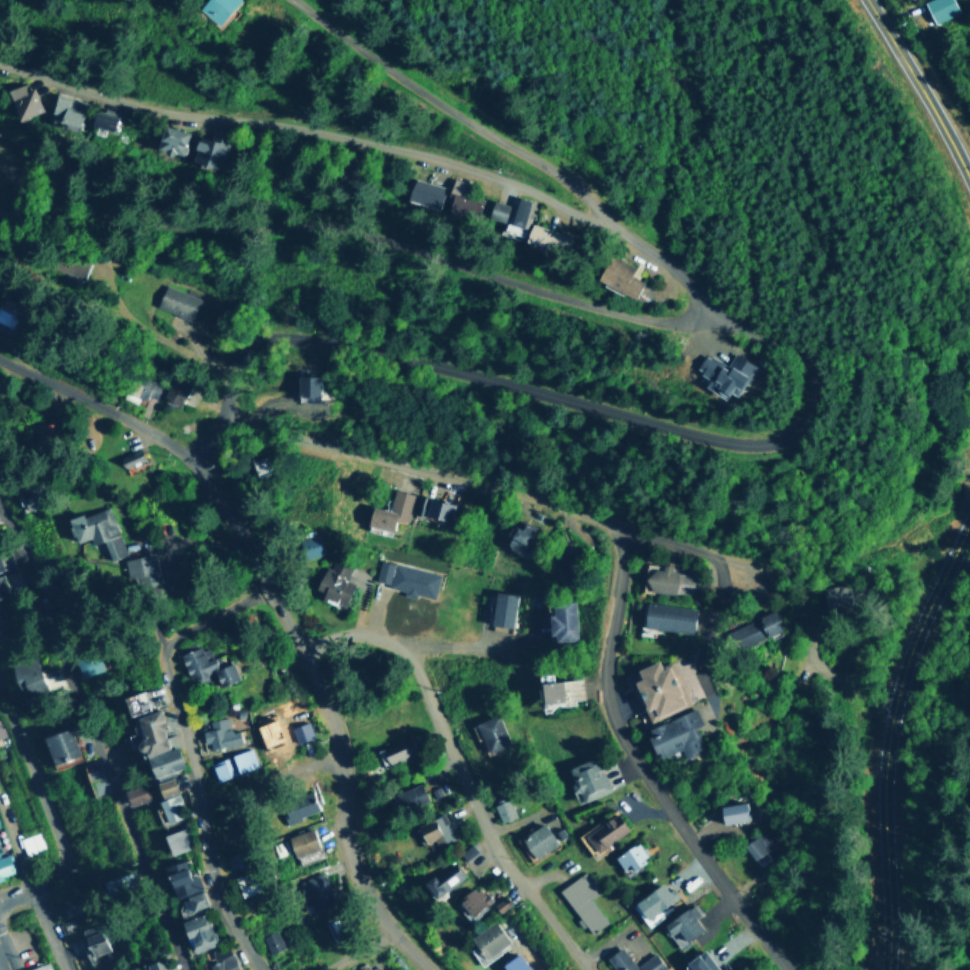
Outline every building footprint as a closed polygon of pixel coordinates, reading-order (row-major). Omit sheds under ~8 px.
[(197,6),(216,24),(238,0),(203,0),(197,6)] [(952,0),(923,0),(930,21),(956,13),(952,0)] [(50,121),(81,123),(83,98),(52,96),(50,121)] [(114,112),(94,106),(89,124),(97,126),(95,132),(108,135),(114,112)] [(189,132),(169,126),(163,149),(182,155),(189,132)] [(211,138),(197,135),(190,161),(224,170),(232,140),(212,134),(211,138)] [(406,198),(438,207),(444,186),(413,177),(406,198)] [(461,192),(465,182),(451,177),(446,191),(451,193),(445,209),(475,219),(482,200),(461,192)] [(532,200),(514,197),(513,204),(489,200),(486,218),(503,221),(502,232),(525,237),(532,200)] [(569,237),(530,221),(521,241),(561,258),(569,237)] [(633,266),(607,254),(595,280),(633,298),(641,280),(629,275),(633,266)] [(154,306),(189,319),(197,297),(162,284),(154,306)] [(724,365),(703,352),(692,369),(706,378),(702,386),(723,398),(727,391),(735,396),(753,365),(732,352),(724,365)] [(135,383),(126,395),(140,407),(149,395),(153,399),(163,386),(147,373),(138,385),(135,383)] [(315,373),(286,377),(289,397),(318,393),(315,373)] [(188,384),(171,377),(162,399),(179,406),(188,384)] [(390,530),(392,519),(408,521),(413,492),(392,488),(388,509),(368,505),(364,525),(390,530)] [(451,521),(455,504),(427,497),(423,515),(451,521)] [(107,559),(123,555),(109,506),(64,519),(71,542),(88,537),(90,543),(102,540),(107,559)] [(526,555),(538,526),(524,521),(521,528),(514,525),(505,546),(526,555)] [(300,558),(320,554),(317,534),(297,537),(300,558)] [(159,582),(154,552),(122,559),(126,579),(132,578),(133,587),(159,582)] [(352,583),(344,579),(351,564),(334,557),(329,567),(323,565),(312,588),(320,592),(319,595),(341,605),(352,583)] [(437,573),(378,559),(372,583),(431,597),(437,573)] [(695,575),(668,570),(668,568),(649,564),(645,588),(691,596),(695,575)] [(4,572),(0,574),(0,598),(13,593),(4,572)] [(489,625),(511,626),(512,593),(489,592),(489,625)] [(575,601),(553,602),(554,613),(551,613),(552,640),(577,639),(575,601)] [(694,607),(644,601),(641,626),(691,632),(694,607)] [(781,630),(773,609),(756,616),(757,618),(722,632),(730,651),(781,630)] [(234,680),(230,663),(213,667),(208,645),(179,652),(186,684),(207,679),(204,670),(211,669),(215,685),(234,680)] [(27,677),(30,693),(46,690),(39,655),(12,660),(16,680),(27,677)] [(645,719),(686,703),(670,663),(657,668),(654,660),(632,668),(636,678),(629,681),(645,719)] [(582,698),(581,678),(542,680),(544,699),(548,699),(548,707),(575,706),(574,699),(582,698)] [(119,696),(123,715),(150,709),(145,689),(119,696)] [(682,757),(701,749),(692,726),(699,724),(693,708),(643,727),(654,759),(679,749),(682,757)] [(182,767),(176,746),(169,748),(158,709),(135,715),(141,733),(132,735),(137,753),(144,751),(152,776),(182,767)] [(509,744),(495,714),(473,723),(478,734),(486,754),(509,744)] [(209,720),(210,728),(199,730),(202,743),(208,742),(209,748),(239,742),(236,730),(229,731),(226,716),(209,720)] [(288,726),(292,743),(312,738),(308,721),(288,726)] [(55,763),(66,760),(65,758),(79,754),(71,727),(46,734),(55,763)] [(381,764),(407,756),(404,747),(378,755),(381,764)] [(256,766),(251,748),(208,761),(214,780),(256,766)] [(565,766),(577,802),(609,791),(602,772),(599,773),(594,756),(565,766)] [(104,757),(81,763),(90,795),(105,791),(103,783),(110,781),(104,757)] [(161,798),(177,791),(172,777),(155,783),(161,798)] [(125,788),(131,805),(148,799),(142,782),(125,788)] [(426,803),(420,783),(393,792),(399,811),(426,803)] [(317,812),(311,791),(278,801),(284,822),(317,812)] [(165,823),(185,815),(177,793),(157,800),(165,823)] [(499,821),(515,815),(508,798),(492,804),(499,821)] [(725,804),(729,822),(752,818),(748,799),(725,804)] [(578,835),(590,853),(626,830),(615,811),(578,835)] [(435,845),(452,839),(443,814),(414,824),(421,844),(433,840),(435,845)] [(518,835),(528,858),(556,845),(545,823),(518,835)] [(162,833),(167,854),(189,849),(185,828),(162,833)] [(294,863),(318,856),(309,828),(285,836),(294,863)] [(19,838),(25,854),(44,847),(38,831),(19,838)] [(752,859),(773,845),(763,831),(743,844),(752,859)] [(619,871),(645,858),(637,842),(611,855),(619,871)] [(15,872),(9,853),(0,856),(0,877),(15,872)] [(163,865),(171,897),(200,890),(196,874),(188,875),(184,860),(163,865)] [(464,875),(455,865),(435,881),(430,875),(420,883),(434,900),(464,875)] [(109,891),(137,886),(134,870),(106,876),(109,891)] [(320,871),(296,881),(309,911),(332,901),(320,871)] [(254,885),(250,886),(246,872),(232,876),(238,897),(256,892),(254,885)] [(589,933),(605,922),(589,897),(596,892),(583,872),(556,890),(581,926),(583,925),(589,933)] [(629,903),(642,921),(677,897),(670,887),(665,891),(659,882),(629,903)] [(487,900),(473,884),(455,901),(470,917),(487,900)] [(67,920),(88,901),(75,886),(54,905),(67,920)] [(205,905),(199,890),(179,898),(185,913),(205,905)] [(508,902),(502,895),(491,905),(497,912),(508,902)] [(659,925),(675,947),(699,930),(691,919),(700,913),(692,902),(659,925)] [(191,953),(214,945),(202,912),(179,921),(191,953)] [(475,947),(484,959),(508,941),(493,920),(470,937),(476,946),(475,947)] [(77,939),(91,964),(112,952),(96,923),(83,930),(85,934),(77,939)] [(282,947),(277,930),(262,934),(267,952),(282,947)] [(227,944),(210,952),(215,961),(208,964),(211,969),(240,969),(227,944)] [(620,946),(605,955),(614,969),(663,969),(664,969),(653,952),(632,965),(620,946)] [(700,949),(678,965),(682,969),(715,969),(700,949)] [(503,969),(533,969),(522,951),(500,964),(503,969)] [(162,957),(143,964),(145,969),(166,969),(162,957)] [(48,959),(53,969),(25,969),(48,959)]
